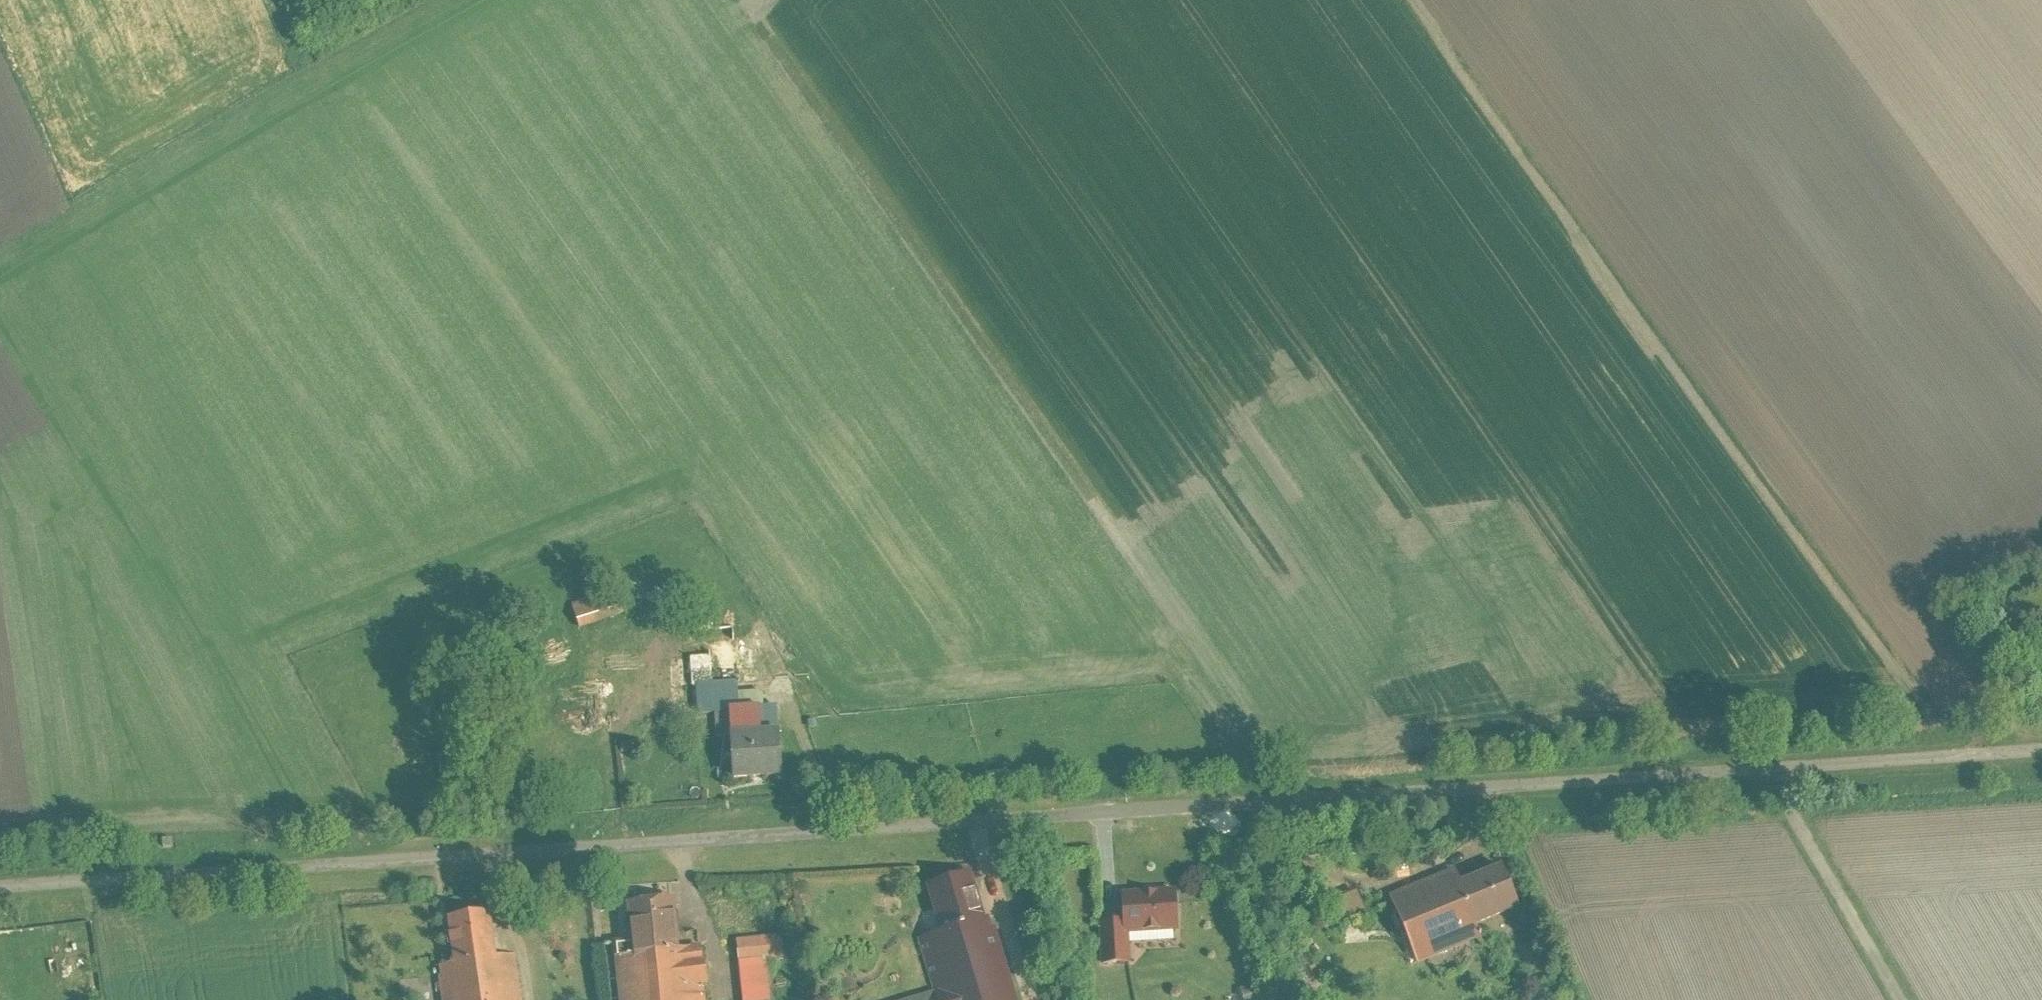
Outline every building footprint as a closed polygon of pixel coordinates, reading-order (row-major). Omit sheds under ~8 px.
[(571,594),(583,624),(640,602),(629,577),(610,584),(608,579),(571,594)] [(734,643),(606,649),(609,723),(715,719),(716,739),(727,738),(728,780),(780,778),(778,732),(757,733),(755,694),(736,695),(734,643)] [(1454,873),(1389,898),(1415,963),(1479,938),(1475,927),(1516,910),(1498,866),(1458,882),(1454,873)] [(971,880),(927,892),(938,933),(914,939),(930,999),(1004,999),(971,880)] [(1176,891),(1117,893),(1118,933),(1177,932),(1176,891)] [(619,944),(625,999),(709,999),(703,946),(678,949),(672,894),(633,898),(638,941),(619,944)] [(520,984),(507,985),(505,970),(522,968),(519,946),(497,948),(492,910),(447,915),(452,957),(438,958),(443,999),(521,999),(520,984)] [(739,945),(744,999),(765,999),(761,963),(777,961),(775,942),(739,945)]
